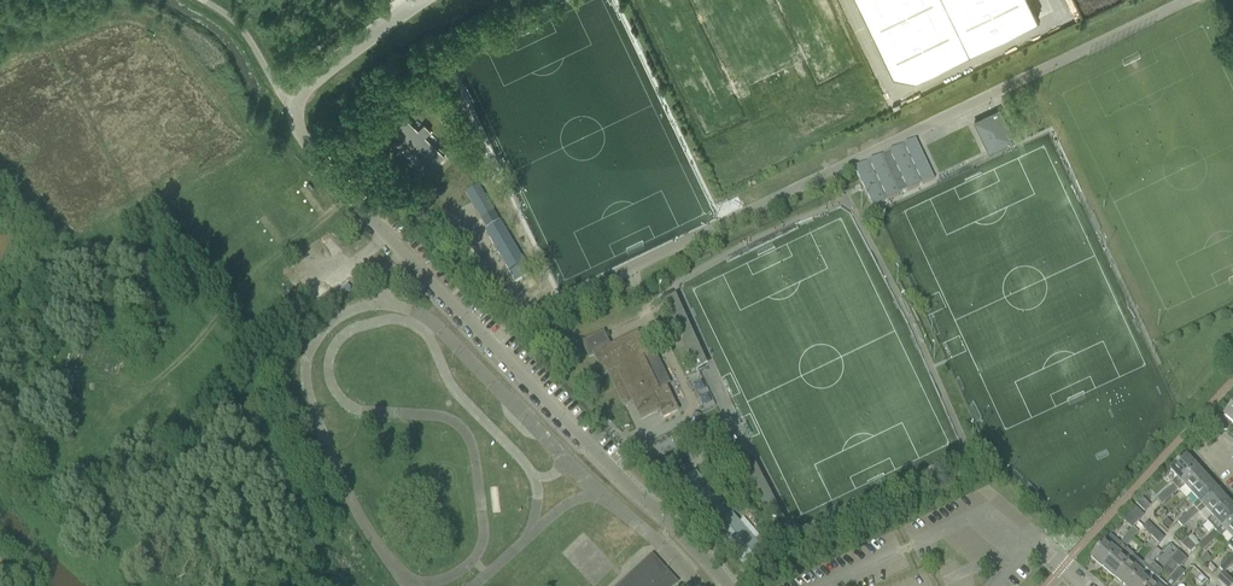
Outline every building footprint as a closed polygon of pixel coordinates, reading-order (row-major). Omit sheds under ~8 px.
[(893,75),(915,79),(1038,20),(1028,0),(857,0),(893,75)] [(989,153),(1014,141),(999,111),(974,123),(989,153)] [(418,130),(406,119),(392,133),(399,139),(395,142),(401,148),(405,145),(431,170),(444,156),(425,137),(431,131),(424,124),(418,130)] [(865,163),(853,169),(872,209),(884,203),(887,202),(899,196),(907,192),(919,187),(922,185),(934,180),(915,139),(903,145),(900,147),(888,152),(888,153),(880,156),(868,162),(865,164),(865,163)] [(466,194),(481,219),(493,211),(479,186),(466,194)] [(515,283),(530,274),(500,223),(485,232),(515,283)] [(660,410),(663,417),(677,410),(666,387),(658,391),(642,356),(647,354),(637,333),(610,346),(603,333),(582,343),(589,357),(593,355),(603,375),(608,373),(623,404),(631,400),(640,419),(660,410)] [(1223,416),(1232,425),(1232,405),(1223,416)] [(649,469),(635,455),(632,459),(645,472),(649,469)] [(1173,485),(1166,490),(1172,496),(1178,490),(1175,488),(1196,469),(1185,457),(1170,471),(1177,478),(1172,484),(1173,485)] [(1206,480),(1196,469),(1175,488),(1178,490),(1179,492),(1184,487),(1191,494),(1206,480)] [(695,472),(686,480),(677,488),(745,566),(767,547),(742,517),(737,520),(695,472)] [(1193,508),(1187,513),(1192,519),(1198,513),(1196,510),(1217,492),(1206,480),(1191,494),(1197,501),(1192,506),(1193,508)] [(1172,496),(1166,490),(1156,499),(1162,505),(1172,496)] [(1227,503),(1217,492),(1196,510),(1198,513),(1206,522),(1227,503)] [(1141,497),(1135,503),(1144,512),(1150,506),(1141,497)] [(1206,522),(1213,529),(1214,531),(1208,536),(1213,541),(1219,536),(1219,535),(1217,533),(1232,518),(1232,510),(1227,503),(1206,522)] [(1132,529),(1137,522),(1143,515),(1135,507),(1123,521),(1132,529)] [(1192,519),(1187,513),(1177,522),(1182,528),(1192,519)] [(1217,533),(1219,535),(1219,536),(1220,537),(1226,532),(1232,540),(1232,539),(1232,518),(1217,533)] [(1167,528),(1171,524),(1166,519),(1162,523),(1167,528)] [(1137,522),(1132,529),(1123,539),(1129,543),(1138,533),(1141,528),(1142,527),(1137,522)] [(1150,536),(1156,530),(1147,522),(1142,527),(1141,528),(1150,536)] [(1131,529),(1127,525),(1122,531),(1118,527),(1113,534),(1121,541),(1131,529)] [(1156,530),(1150,536),(1159,544),(1164,538),(1156,530)] [(1129,543),(1123,539),(1119,544),(1110,536),(1091,558),(1103,569),(1121,547),(1124,549),(1125,548),(1129,543)] [(1181,545),(1187,539),(1184,536),(1178,542),(1181,545)] [(1190,553),(1195,547),(1198,545),(1199,544),(1191,536),(1187,539),(1181,545),(1190,553)] [(1213,541),(1208,536),(1198,545),(1203,550),(1213,541)] [(1171,559),(1177,553),(1169,546),(1163,553),(1171,559)] [(1134,556),(1125,548),(1124,549),(1121,547),(1103,569),(1114,579),(1129,562),(1134,556)] [(1156,548),(1147,559),(1152,563),(1161,553),(1156,548)] [(1177,553),(1171,559),(1170,560),(1179,568),(1186,560),(1177,552),(1177,553)] [(1203,567),(1204,566),(1211,559),(1206,554),(1198,561),(1203,567)] [(677,583),(652,555),(637,569),(641,573),(626,585),(674,585),(677,583)] [(1147,559),(1142,565),(1144,567),(1147,569),(1152,563),(1147,559)] [(1229,559),(1219,568),(1224,573),(1232,564),(1229,559)] [(1129,562),(1114,579),(1123,585),(1128,585),(1140,572),(1129,562)] [(1147,569),(1144,567),(1140,572),(1128,585),(1148,585),(1156,577),(1156,576),(1147,569)] [(1179,568),(1170,579),(1176,583),(1184,573),(1179,568)] [(1223,573),(1218,578),(1218,581),(1223,585),(1232,585),(1232,583),(1223,573)] [(1148,585),(1166,585),(1156,577),(1148,585)]
